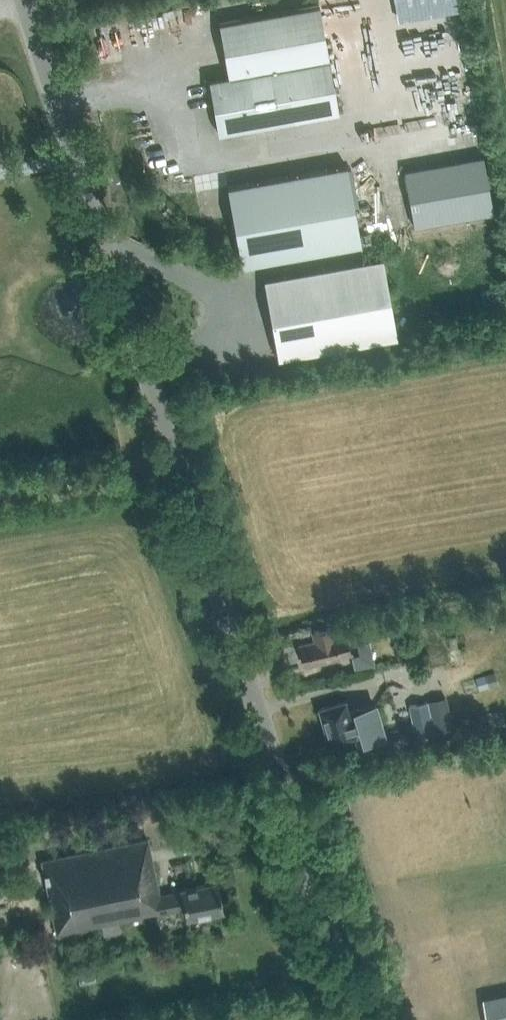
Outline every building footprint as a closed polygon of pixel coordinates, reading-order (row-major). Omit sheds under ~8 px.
[(339,111),(330,61),(320,3),(220,21),(229,75),(209,78),(219,132),(339,111)] [(404,171),(414,227),(493,213),(483,157),(404,171)] [(347,164),(229,186),(243,265),(362,243),(347,164)] [(265,278),(279,357),(397,336),(383,257),(265,278)] [(365,619),(353,622),(358,639),(369,636),(365,619)] [(346,637),(352,635),(349,623),(313,633),(315,642),(301,646),(302,650),(299,650),(302,661),(305,660),(306,665),(320,661),(320,663),(338,658),(338,656),(350,652),(346,637)] [(362,653),(354,655),(357,668),(377,663),(371,640),(359,644),(362,653)] [(347,712),(344,701),(319,708),(329,743),(354,735),(356,740),(355,740),(359,753),(385,745),(387,750),(410,742),(407,732),(386,739),(376,704),(347,712)] [(435,730),(428,701),(410,705),(417,734),(435,730)] [(451,718),(433,722),(435,730),(453,726),(451,718)] [(159,894),(148,839),(42,860),(57,935),(141,918),(140,914),(154,911),(155,914),(182,909),(184,919),(223,912),(217,882),(159,894)] [(484,991),(488,1019),(505,1019),(505,988),(484,991)]
